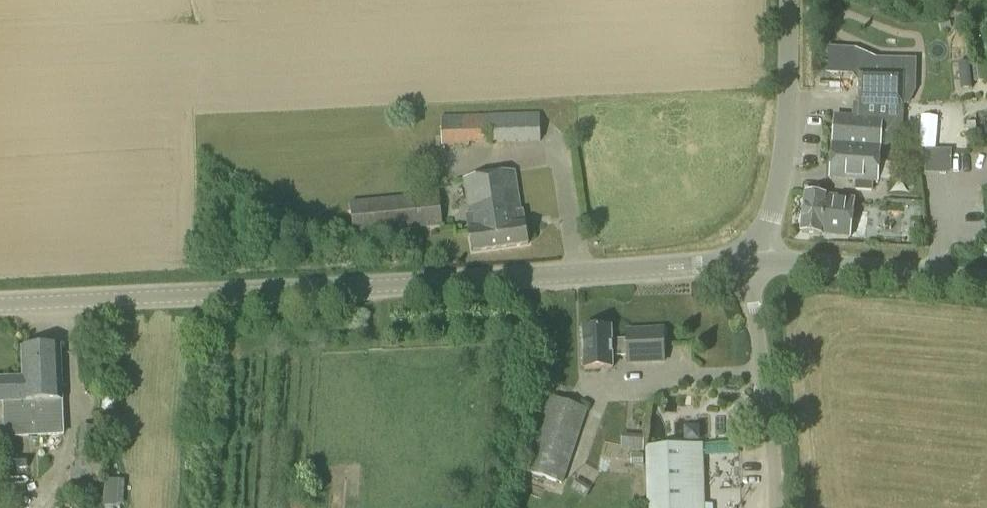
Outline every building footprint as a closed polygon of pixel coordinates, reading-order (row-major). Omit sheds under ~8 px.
[(850,70),(850,45),(825,45),(825,70),(850,70)] [(899,104),(900,74),(859,73),(858,105),(859,105),(859,117),(834,115),(829,180),(855,182),(855,191),(873,192),(873,184),(879,184),(882,139),(887,139),(889,104),(899,104)] [(442,147),(470,146),(470,144),(541,142),(540,113),(441,117),(442,147)] [(922,164),(923,148),(892,146),(891,159),(909,160),(908,163),(922,164)] [(945,261),(942,160),(926,161),(928,262),(945,261)] [(521,215),(515,174),(465,182),(473,235),(470,235),(474,256),(529,248),(526,227),(524,228),(522,215),(521,215)] [(856,199),(805,193),(800,233),(851,240),(856,199)] [(355,237),(443,228),(440,197),(351,206),(355,237)] [(595,258),(574,259),(575,268),(595,267),(595,258)] [(611,341),(611,329),(583,330),(584,371),(612,370),(612,357),(628,356),(628,363),(664,362),(663,330),(627,331),(627,340),(611,341)] [(3,403),(63,401),(61,347),(21,348),(22,377),(0,378),(0,404),(3,403)] [(563,485),(588,410),(551,397),(526,473),(563,485)] [(63,401),(3,403),(5,439),(65,436),(63,401)] [(94,453),(95,427),(80,426),(79,452),(76,452),(75,469),(71,469),(69,496),(91,497),(92,483),(95,484),(96,453),(94,453)] [(616,435),(616,446),(637,445),(637,435),(616,435)] [(701,445),(646,447),(648,507),(703,507),(701,445)] [(586,499),(592,489),(577,479),(570,490),(586,499)]
